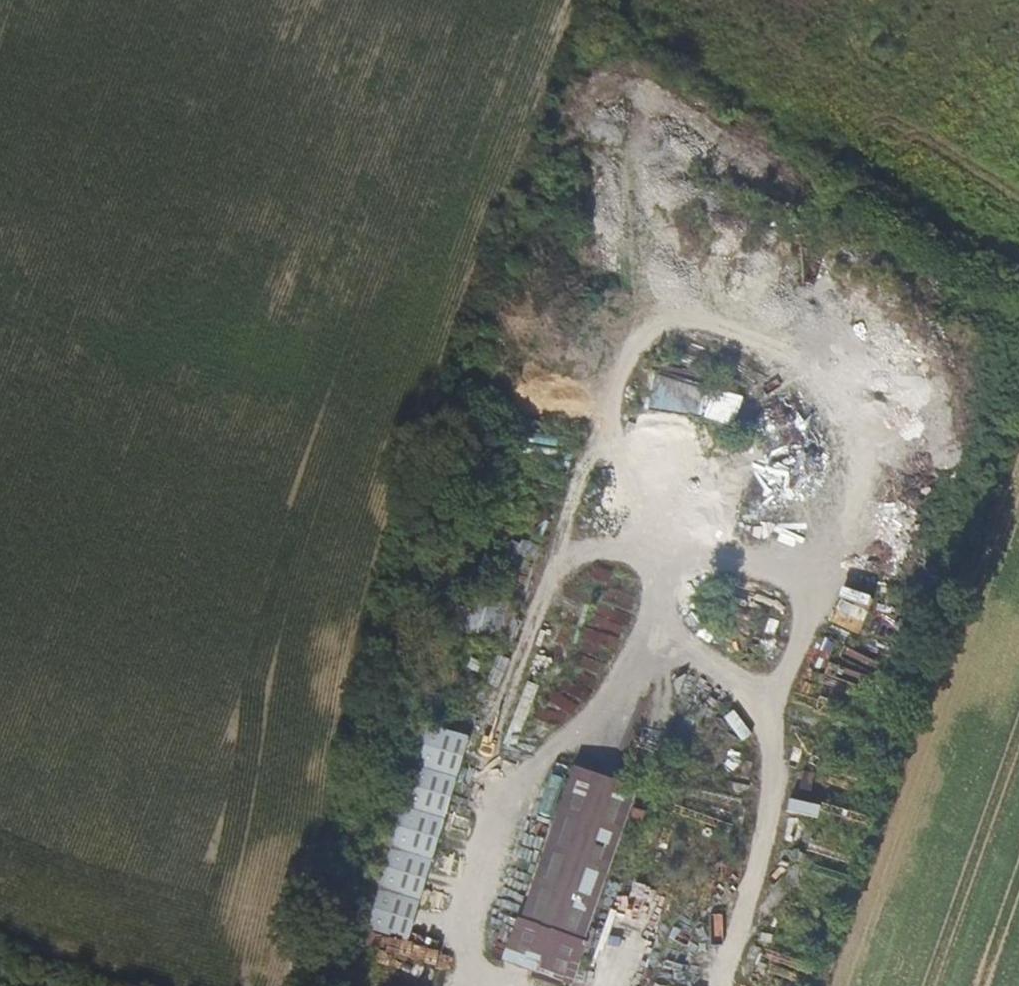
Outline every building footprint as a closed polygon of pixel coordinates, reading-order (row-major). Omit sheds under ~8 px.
[(585,639),(577,664),(603,672),(611,648),(585,639)] [(405,948),(469,734),(413,717),(346,928),(405,948)] [(638,776),(573,752),(500,949),(568,978),(638,776)]
